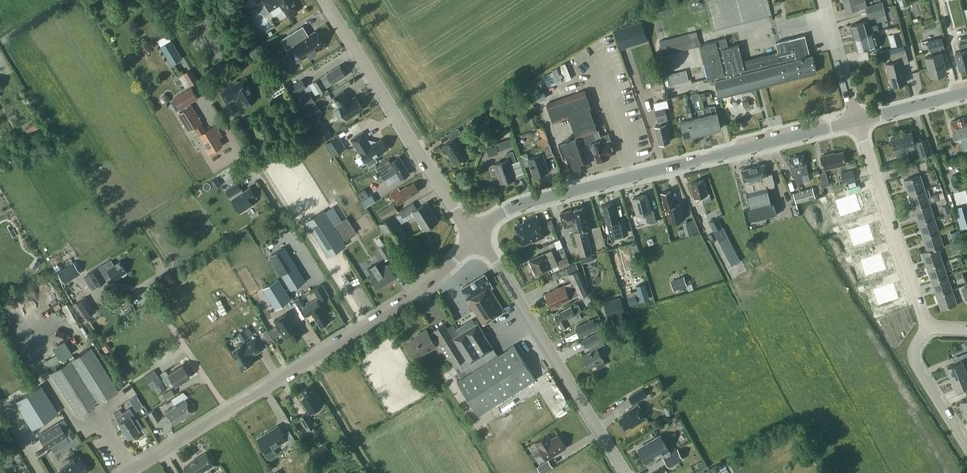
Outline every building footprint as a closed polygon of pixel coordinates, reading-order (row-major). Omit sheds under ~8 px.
[(257,3),(255,0),(243,0),(240,2),(245,11),(257,3)] [(269,11),(280,4),(287,15),(298,9),(297,7),(299,6),(295,0),(294,0),(293,0),(262,0),(269,11)] [(846,9),(859,6),(867,4),(866,0),(844,0),(846,9)] [(881,1),(865,6),(866,12),(883,7),(881,1)] [(866,12),(868,19),(885,14),(883,7),(866,12)] [(640,20),(614,29),(620,48),(647,39),(640,20)] [(863,21),(850,24),(854,36),(867,33),(870,32),(887,27),(886,25),(870,30),(867,20),(863,22),(863,21)] [(302,25),(280,38),(287,49),(294,45),(302,58),(309,54),(310,55),(316,51),(315,49),(323,44),(315,31),(308,36),(306,33),(307,33),(302,25)] [(777,52),(742,61),(737,43),(728,46),(725,37),(715,40),(699,44),(696,30),(659,40),(662,54),(699,45),(707,77),(714,76),(715,80),(719,97),(816,72),(812,55),(810,56),(805,35),(775,42),(777,52)] [(899,31),(887,34),(890,46),(902,43),(899,31)] [(867,33),(854,36),(857,49),(870,46),(867,33)] [(924,56),(929,75),(945,71),(939,48),(944,47),(941,36),(927,40),(931,54),(924,56)] [(161,46),(171,63),(182,57),(171,40),(161,46)] [(959,68),(966,65),(966,42),(959,44),(960,50),(955,51),(959,68)] [(248,50),(253,57),(262,51),(257,44),(248,50)] [(890,49),(891,54),(893,62),(886,63),(892,86),(906,82),(902,64),(908,62),(905,50),(904,45),(890,49)] [(884,50),(877,52),(880,63),(886,61),(884,50)] [(313,82),(320,93),(327,89),(326,87),(345,75),(339,66),(313,82)] [(198,81),(191,68),(183,73),(191,85),(198,81)] [(557,69),(543,74),(548,86),(561,81),(557,69)] [(686,70),(680,71),(682,82),(688,80),(686,70)] [(680,71),(674,73),(676,83),(682,82),(680,71)] [(674,73),(667,74),(670,85),(676,83),(674,73)] [(245,78),(220,93),(226,103),(239,95),(242,101),(244,100),(247,105),(256,99),(253,94),(255,93),(245,78)] [(292,86),(295,92),(297,91),(306,86),(302,80),(292,86)] [(199,136),(200,136),(207,147),(204,149),(209,156),(215,153),(214,150),(222,145),(218,139),(222,136),(215,126),(204,133),(199,125),(201,123),(191,106),(190,106),(189,104),(197,99),(190,88),(170,101),(177,111),(181,109),(182,111),(177,115),(188,132),(194,128),(199,136)] [(584,90),(547,104),(553,123),(569,117),(577,138),(580,137),(583,145),(590,142),(593,151),(594,151),(598,161),(608,157),(607,155),(614,152),(610,140),(602,143),(598,130),(597,130),(589,110),(591,109),(584,90)] [(362,108),(355,97),(349,100),(343,91),(333,97),(339,107),(346,118),(362,108)] [(533,95),(535,100),(545,97),(543,91),(533,95)] [(161,95),(160,99),(162,102),(165,103),(168,101),(169,98),(168,95),(164,94),(161,95)] [(302,102),(305,107),(314,101),(311,96),(302,102)] [(655,108),(668,106),(667,99),(654,101),(655,108)] [(305,109),(311,119),(322,112),(316,102),(305,109)] [(714,105),(702,108),(704,115),(708,131),(720,128),(716,111),(716,112),(714,105)] [(654,126),(659,144),(669,141),(665,124),(668,124),(666,117),(666,116),(664,108),(654,110),(658,125),(654,126)] [(699,116),(692,118),(696,134),(708,131),(704,115),(702,108),(698,110),(699,116)] [(696,134),(692,118),(690,111),(685,113),(687,119),(680,121),(684,137),(696,134)] [(537,124),(534,115),(528,117),(531,127),(537,124)] [(950,121),(953,131),(952,132),(954,140),(962,138),(963,142),(962,142),(964,150),(966,150),(966,117),(950,121)] [(323,122),(316,127),(321,136),(324,141),(332,137),(323,122)] [(498,131),(502,136),(509,131),(506,126),(498,131)] [(443,145),(454,163),(467,155),(456,137),(462,134),(458,127),(447,134),(450,140),(443,145)] [(540,146),(548,143),(544,131),(540,133),(541,137),(535,139),(536,143),(539,142),(540,146)] [(373,142),(368,141),(363,132),(350,139),(358,152),(359,151),(367,163),(383,153),(382,152),(387,149),(381,139),(374,143),(374,142),(373,142)] [(901,134),(901,136),(890,139),(894,154),(897,155),(908,152),(906,146),(914,144),(911,132),(901,134)] [(326,142),(334,155),(346,147),(338,135),(326,142)] [(933,153),(928,137),(915,141),(920,157),(933,153)] [(510,138),(493,144),(496,151),(512,145),(510,138)] [(578,147),(575,138),(558,144),(563,159),(566,158),(570,170),(585,165),(584,165),(588,163),(584,151),(582,152),(580,146),(578,147)] [(530,164),(534,175),(547,170),(543,158),(553,155),(548,143),(540,146),(538,147),(540,154),(529,158),(528,158),(530,164)] [(515,177),(511,164),(516,162),(512,151),(506,153),(508,159),(495,164),(490,166),(493,174),(498,172),(501,182),(515,177)] [(820,156),(824,169),(846,163),(842,151),(831,154),(830,153),(820,156)] [(527,152),(520,155),(524,166),(530,164),(528,158),(529,158),(527,152)] [(803,154),(788,158),(793,177),(794,176),(796,183),(809,180),(803,154)] [(394,169),(400,179),(409,174),(399,157),(383,167),(387,174),(394,169)] [(774,201),(771,202),(766,186),(768,185),(768,187),(769,187),(774,187),(774,185),(771,173),(767,174),(764,164),(741,170),(743,181),(745,180),(747,191),(746,191),(750,207),(747,208),(751,221),(777,214),(774,201)] [(841,173),(844,183),(855,179),(853,170),(841,173)] [(820,173),(823,185),(829,184),(825,172),(820,173)] [(903,180),(908,194),(924,189),(920,175),(903,180)] [(217,177),(211,181),(215,188),(221,184),(217,177)] [(702,195),(704,202),(711,201),(709,193),(707,193),(703,179),(690,183),(694,197),(702,195)] [(241,189),(237,182),(225,190),(240,213),(253,205),(250,201),(256,197),(250,187),(242,192),(241,190),(241,189)] [(392,182),(383,188),(375,193),(378,198),(395,187),(392,182)] [(393,194),(396,200),(394,201),(397,205),(410,197),(409,195),(418,190),(414,183),(407,187),(406,186),(393,194)] [(794,192),(797,202),(816,196),(814,187),(794,192)] [(369,195),(364,188),(356,193),(361,200),(369,195)] [(908,194),(913,208),(929,203),(924,189),(908,194)] [(664,208),(665,207),(669,222),(685,218),(681,203),(675,205),(674,198),(672,198),(671,190),(661,192),(663,200),(664,208)] [(835,200),(841,217),(862,209),(856,193),(835,200)] [(653,210),(651,211),(646,194),(633,198),(637,214),(644,212),(647,222),(655,219),(653,210)] [(438,221),(426,202),(416,208),(412,202),(377,224),(392,248),(407,238),(396,221),(411,211),(423,230),(438,221)] [(602,205),(607,223),(610,236),(626,232),(623,219),(617,220),(613,203),(602,205)] [(913,208),(917,223),(934,217),(929,203),(913,208)] [(379,212),(383,219),(396,210),(392,204),(379,212)] [(947,205),(941,207),(944,214),(945,213),(949,211),(947,205)] [(961,227),(966,225),(966,205),(956,208),(961,227)] [(584,206),(572,210),(574,220),(577,219),(580,231),(583,230),(583,233),(586,232),(585,229),(590,228),(587,218),(584,206)] [(830,230),(820,209),(813,213),(822,234),(830,230)] [(307,221),(328,255),(345,244),(324,210),(307,221)] [(574,220),(572,210),(559,213),(566,237),(574,235),(580,255),(592,252),(586,232),(583,233),(583,230),(580,231),(577,219),(574,220)] [(536,215),(523,220),(524,222),(514,226),(518,234),(517,234),(520,241),(521,241),(523,245),(532,241),(533,242),(546,236),(536,215)] [(717,216),(709,221),(713,230),(722,225),(717,216)] [(917,223),(922,237),(938,231),(934,217),(917,223)] [(693,220),(686,221),(690,234),(696,232),(693,220)] [(849,230),(854,246),(875,239),(869,223),(849,230)] [(723,226),(714,231),(731,266),(741,261),(723,226)] [(345,228),(339,231),(344,240),(350,236),(345,228)] [(927,251),(937,247),(943,245),(938,231),(922,237),(927,251)] [(372,239),(377,248),(385,260),(391,256),(384,244),(378,235),(372,239)] [(961,241),(955,243),(957,249),(963,247),(961,241)] [(283,247),(270,255),(291,289),(305,281),(283,247)] [(921,253),(926,266),(942,260),(937,247),(927,251),(921,253)] [(551,250),(529,260),(536,275),(550,268),(558,265),(556,262),(551,250)] [(888,269),(882,253),(861,260),(867,276),(888,269)] [(567,258),(558,261),(561,268),(562,268),(570,265),(567,258)] [(926,266),(931,281),(947,276),(942,260),(926,266)] [(87,273),(96,286),(104,280),(110,275),(113,279),(121,274),(122,275),(125,274),(124,272),(126,271),(119,261),(106,269),(103,263),(87,273)] [(370,277),(377,288),(395,277),(388,265),(383,268),(379,261),(367,268),(372,276),(370,277)] [(558,265),(550,268),(552,272),(561,268),(558,261),(556,262),(558,265)] [(57,272),(64,283),(81,273),(74,262),(57,272)] [(565,268),(568,274),(571,282),(544,294),(550,307),(577,295),(578,297),(589,292),(578,269),(576,264),(565,268)] [(492,286),(485,274),(461,288),(483,324),(504,311),(490,288),(492,286)] [(931,281),(936,296),(952,290),(947,276),(931,281)] [(683,278),(670,283),(673,291),(686,287),(683,278)] [(290,299),(278,279),(262,288),(275,309),(290,299)] [(900,298),(895,282),(874,289),(879,305),(900,298)] [(321,284),(312,289),(320,301),(328,296),(321,284)] [(650,299),(645,284),(637,286),(638,290),(642,301),(650,299)] [(956,289),(958,293),(963,292),(964,294),(966,292),(966,287),(966,285),(956,289)] [(952,290),(936,296),(940,309),(956,304),(952,290)] [(635,295),(628,297),(630,305),(637,303),(635,295)] [(72,305),(81,319),(95,311),(86,296),(72,305)] [(300,296),(295,300),(300,307),(305,304),(300,296)] [(604,302),(609,318),(626,312),(621,297),(604,302)] [(311,313),(320,327),(330,320),(316,299),(302,308),(307,316),(311,313)] [(581,317),(578,311),(581,310),(577,303),(571,307),(571,306),(555,315),(562,328),(581,317)] [(130,305),(122,310),(125,315),(133,310),(130,305)] [(274,320),(284,337),(289,334),(293,340),(301,335),(297,329),(299,328),(289,311),(274,320)] [(90,318),(87,321),(90,326),(91,325),(93,328),(95,326),(90,318)] [(575,327),(580,337),(598,328),(593,318),(575,327)] [(457,381),(478,415),(535,380),(514,345),(497,355),(477,323),(458,335),(452,325),(446,328),(444,324),(433,330),(434,332),(429,335),(426,330),(419,335),(419,336),(409,343),(418,357),(436,345),(435,344),(440,341),(442,345),(440,346),(453,367),(454,367),(461,378),(457,381)] [(259,334),(265,344),(273,340),(266,329),(259,334)] [(238,333),(243,340),(248,337),(243,330),(238,333)] [(581,356),(588,368),(595,364),(598,369),(606,364),(603,359),(596,347),(603,343),(596,331),(581,340),(585,347),(587,346),(590,351),(581,356)] [(243,343),(230,352),(241,369),(254,361),(251,356),(263,349),(256,337),(244,345),(243,343)] [(50,370),(78,415),(95,404),(94,402),(100,398),(102,400),(118,390),(91,345),(50,370)] [(952,378),(966,372),(964,366),(966,365),(966,353),(960,356),(962,361),(946,367),(945,368),(948,375),(949,376),(951,375),(952,378)] [(171,381),(174,386),(188,377),(181,365),(167,374),(168,375),(163,379),(166,385),(171,381)] [(160,380),(154,369),(144,376),(148,382),(153,379),(155,383),(160,380)] [(966,391),(966,373),(966,372),(952,378),(956,389),(964,386),(966,391)] [(302,390),(306,397),(303,398),(302,402),(309,413),(324,403),(317,390),(315,391),(311,385),(302,390)] [(629,397),(633,404),(647,395),(642,388),(629,397)] [(163,395),(166,399),(174,394),(171,390),(163,395)] [(182,391),(170,399),(175,407),(164,413),(171,426),(192,413),(183,398),(187,396),(182,391)] [(646,417),(649,415),(647,411),(644,413),(638,404),(623,413),(624,415),(619,418),(625,429),(631,425),(632,427),(647,418),(646,417)] [(672,405),(664,408),(666,415),(674,413),(672,405)] [(118,424),(127,438),(137,431),(141,428),(136,419),(131,422),(129,418),(133,415),(128,409),(121,414),(119,411),(113,414),(115,418),(118,424)] [(159,420),(153,410),(148,414),(153,423),(159,420)] [(314,426),(306,413),(299,418),(307,431),(314,426)] [(64,418),(58,421),(66,434),(71,430),(64,418)] [(58,421),(37,435),(46,449),(67,436),(58,421)] [(265,452),(263,453),(266,459),(266,458),(270,459),(274,457),(275,452),(272,447),(285,439),(289,446),(295,442),(288,431),(282,435),(277,427),(257,439),(265,452)] [(71,430),(66,434),(67,436),(70,440),(75,437),(71,430)] [(547,434),(534,442),(545,459),(565,447),(557,434),(550,439),(547,434)] [(663,452),(665,457),(664,458),(669,467),(683,458),(677,449),(670,453),(660,436),(638,449),(646,462),(663,452)] [(331,454),(325,445),(311,453),(317,463),(331,454)] [(61,472),(84,472),(87,471),(82,464),(81,465),(77,458),(78,457),(74,451),(67,456),(71,462),(59,470),(61,472)] [(185,468),(189,472),(198,472),(206,468),(206,469),(208,468),(209,470),(214,467),(213,465),(214,465),(206,452),(188,462),(190,465),(186,467),(185,468)] [(0,457),(0,468),(3,472),(12,467),(4,454),(0,457)] [(737,458),(727,463),(731,472),(742,466),(737,458)] [(541,472),(542,472),(550,468),(546,462),(537,468),(541,472)]
